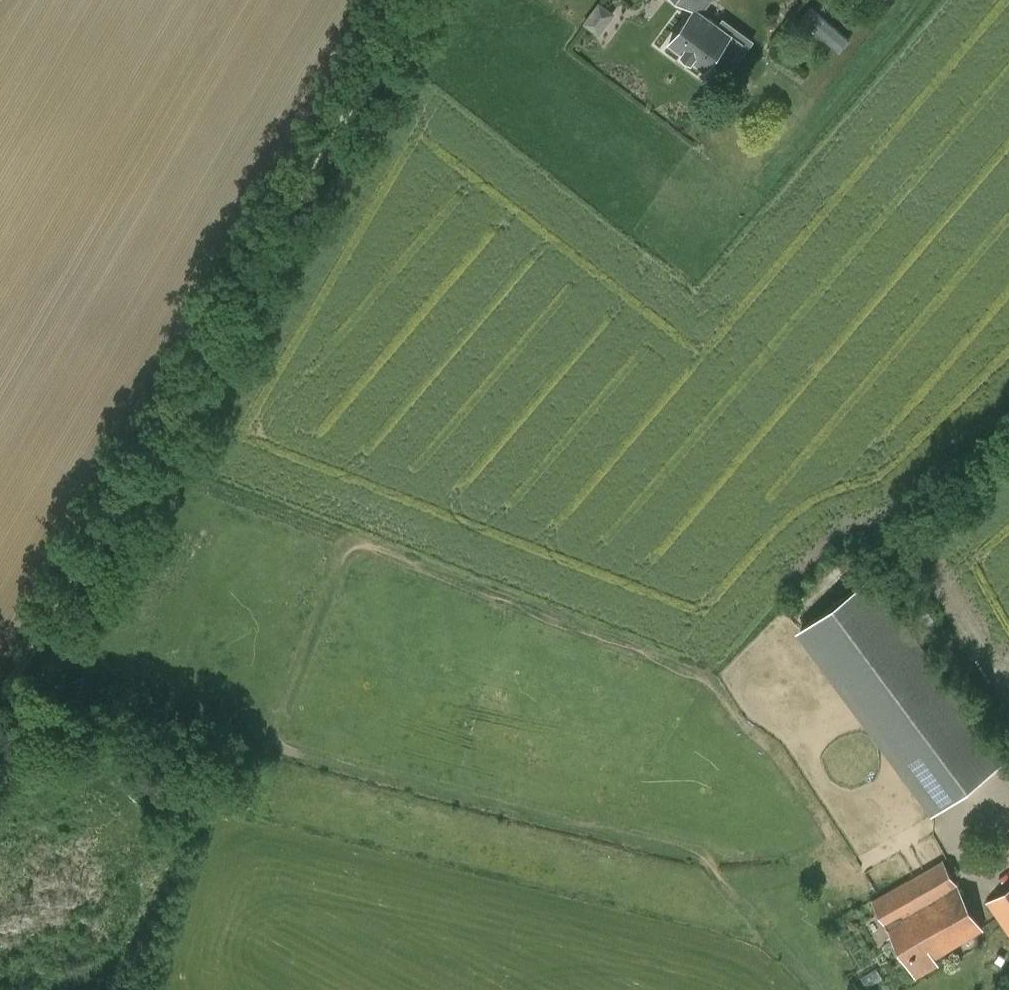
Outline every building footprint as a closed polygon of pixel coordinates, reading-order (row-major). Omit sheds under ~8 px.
[(743,42),(703,13),(713,0),(684,0),(696,9),(671,42),(706,68),(721,47),(734,56),(743,42)] [(809,7),(792,27),(800,35),(808,26),(832,47),(842,36),(809,7)] [(797,628),(932,811),(1007,755),(872,573),(797,628)] [(984,928),(943,858),(873,900),(914,970),(984,928)] [(987,902),(1008,934),(1008,887),(987,902)]
